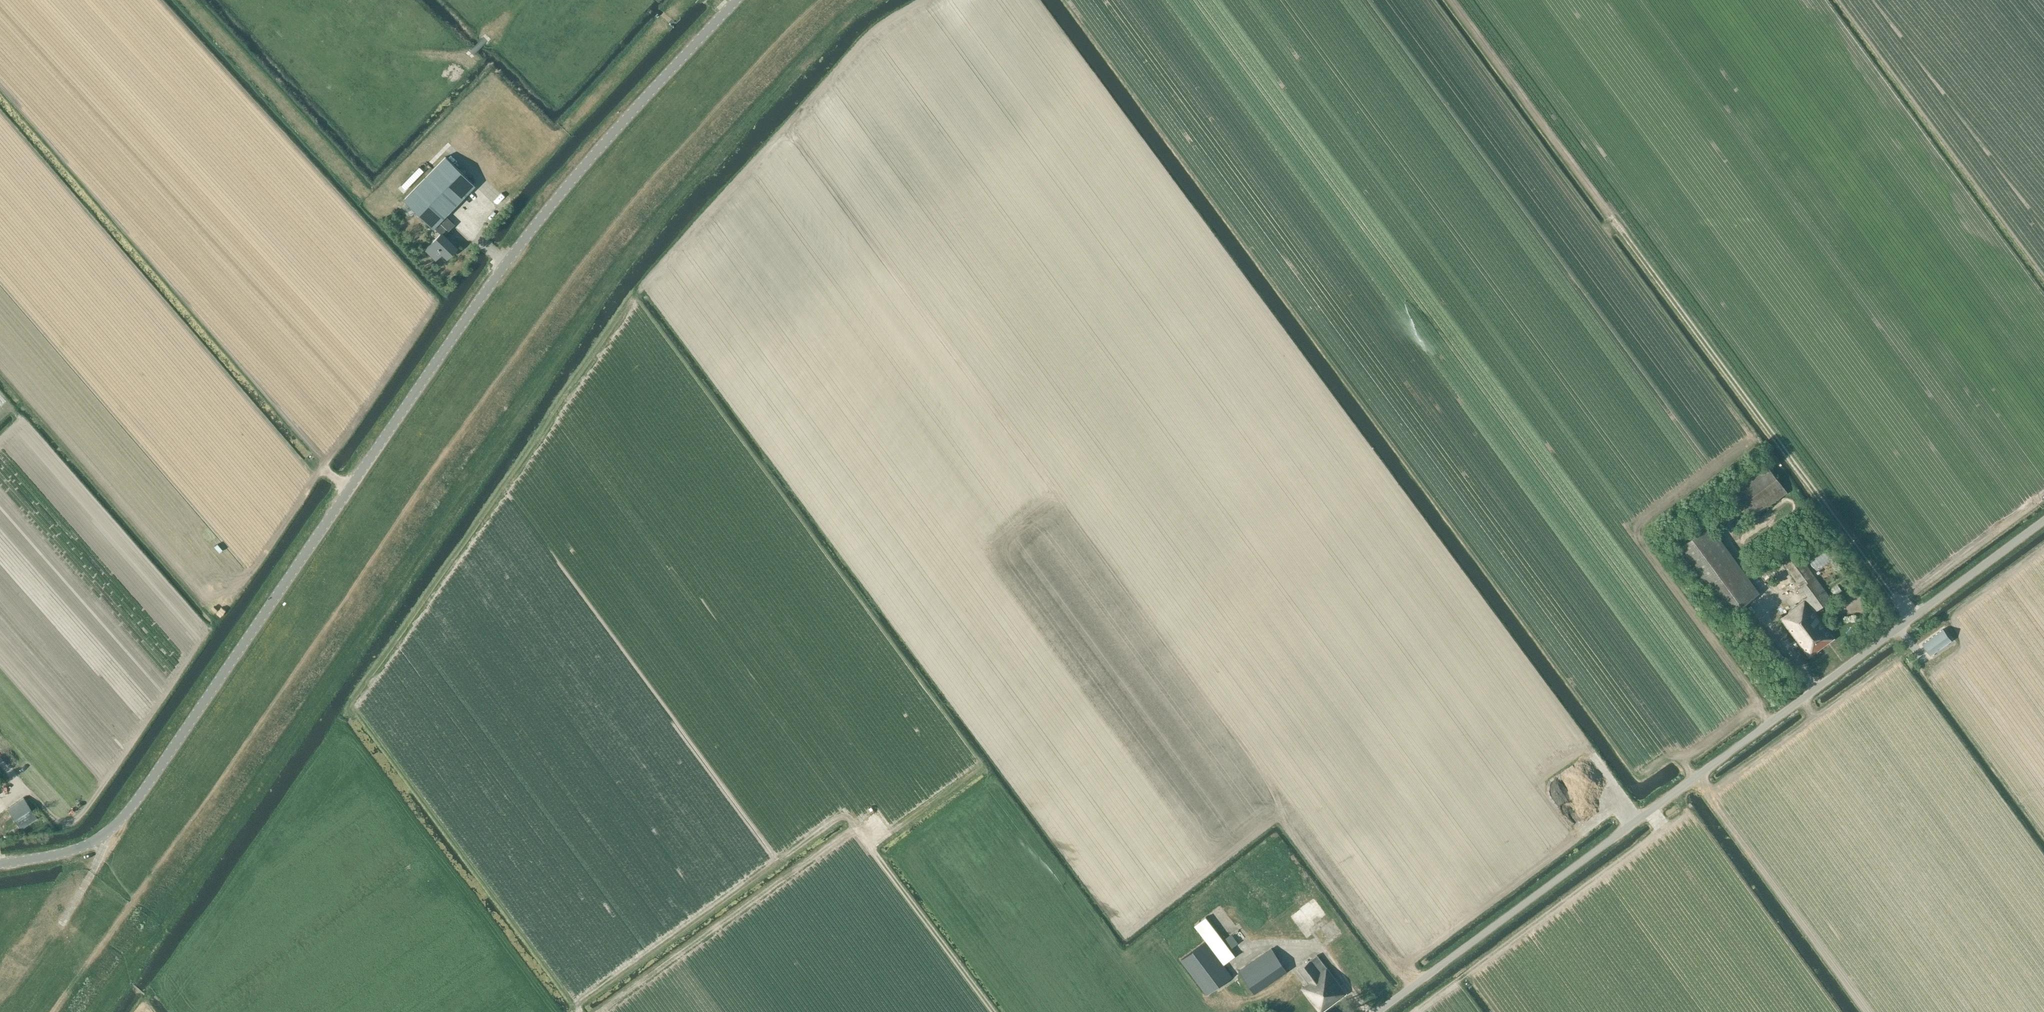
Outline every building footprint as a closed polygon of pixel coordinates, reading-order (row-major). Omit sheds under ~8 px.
[(439,233),(424,248),(436,259),(442,252),(447,257),(457,248),(444,235),(454,224),(445,215),(475,185),(445,156),(403,199),(433,228),(434,227),(439,233)] [(1766,463),(1732,488),(1753,517),(1788,492),(1766,463)] [(1710,524),(1675,549),(1724,618),(1760,592),(1710,524)] [(1803,590),(1808,597),(1805,599),(1781,618),(1809,656),(1834,638),(1814,612),(1832,598),(1790,541),(1775,551),(1796,581),(1798,580),(1801,585),(1797,588),(1800,592),(1803,590)] [(1820,568),(1841,552),(1835,544),(1814,560),(1820,568)] [(1842,582),(1836,587),(1839,591),(1846,587),(1842,582)] [(1775,668),(1786,661),(1758,624),(1746,633),(1775,668)] [(1943,629),(1923,644),(1931,655),(1951,640),(1943,629)] [(21,829),(38,817),(24,797),(7,808),(21,829)] [(1182,959),(1181,959),(1207,995),(1232,976),(1226,969),(1223,965),(1218,958),(1231,948),(1224,939),(1206,916),(1194,925),(1206,941),(1202,944),(1182,959)] [(1227,937),(1224,939),(1231,948),(1234,946),(1227,937)] [(1287,970),(1272,947),(1239,971),(1253,992),(1287,970)] [(1301,987),(1320,1011),(1323,1011),(1345,994),(1317,954),(1299,969),(1308,982),(1301,987)]
